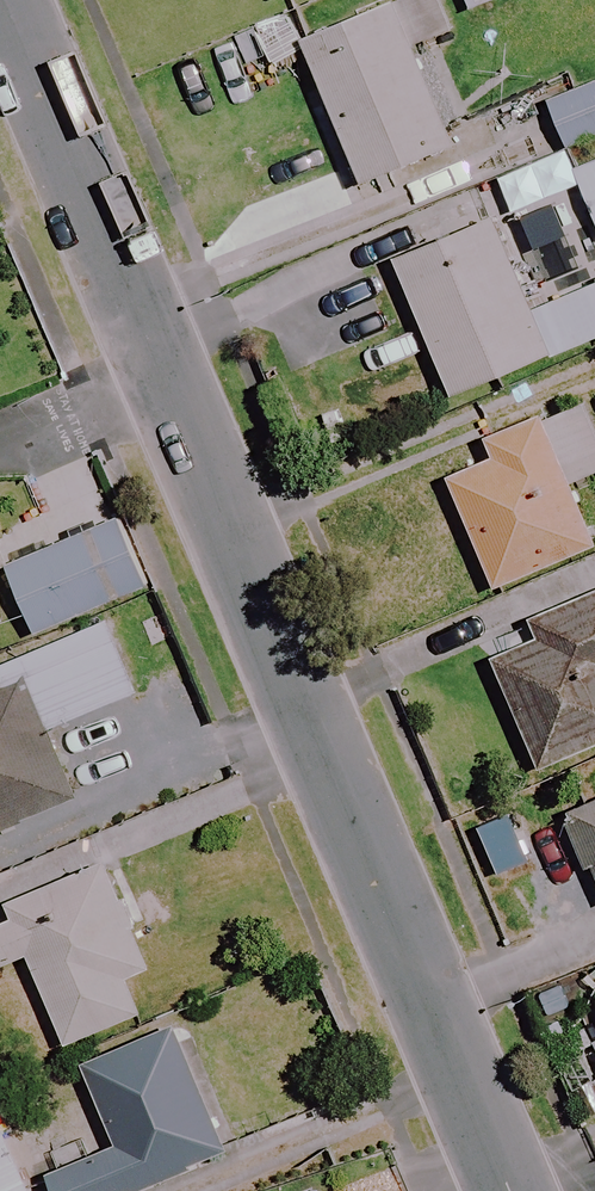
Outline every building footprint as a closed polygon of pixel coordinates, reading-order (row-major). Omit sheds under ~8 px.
[(434,0),(397,0),(297,43),(359,187),(450,148),(408,50),(448,33),(434,0)] [(570,173),(594,230),(594,163),(570,173)] [(594,340),(594,281),(527,309),(490,220),(392,260),(450,401),(594,340)] [(580,403),(482,442),(489,461),(445,479),(489,589),(591,548),(566,486),(594,474),(594,442),(580,403)] [(3,564),(32,635),(147,588),(118,517),(3,564)] [(535,622),(543,641),(492,664),(537,766),(594,741),(594,595),(535,622)] [(71,799),(43,732),(131,695),(102,625),(0,668),(0,829),(71,799)] [(562,816),(594,891),(594,801),(562,816)] [(106,865),(0,906),(0,967),(26,957),(60,1045),(136,1016),(122,979),(146,970),(106,865)] [(171,1028),(80,1068),(116,1150),(45,1181),(49,1190),(140,1190),(226,1154),(171,1028)] [(0,1127),(0,1190),(26,1190),(0,1127)]
